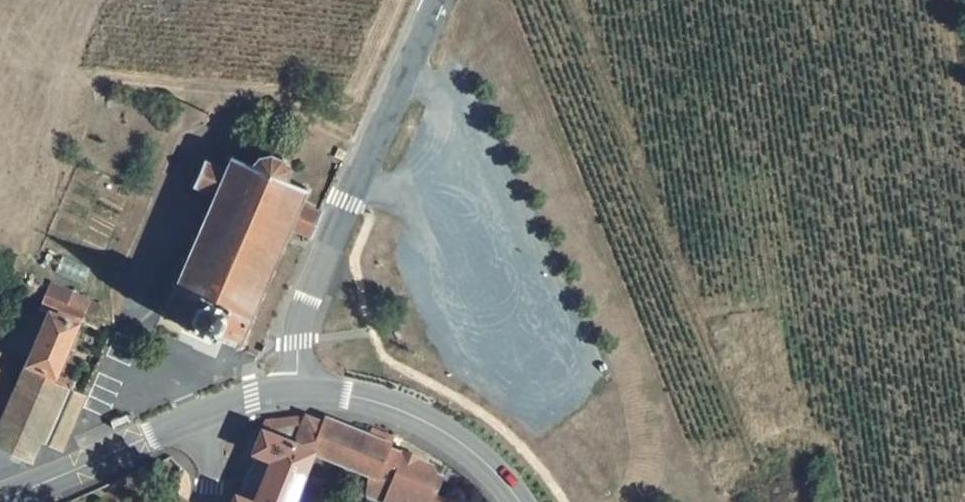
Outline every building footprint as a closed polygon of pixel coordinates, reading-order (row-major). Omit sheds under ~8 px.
[(217,197),(169,315),(186,323),(183,332),(224,350),(227,343),(245,349),(295,227),(315,234),(325,213),(304,204),(309,193),(293,184),(294,173),(290,162),(282,155),(270,154),(261,158),(254,168),(231,159),(227,172),(206,163),(196,188),(217,197)] [(187,248),(169,239),(155,276),(171,284),(187,248)] [(30,360),(27,366),(55,378),(88,300),(66,292),(59,307),(45,301),(36,325),(18,317),(6,349),(30,360)] [(55,378),(27,366),(0,430),(0,449),(30,462),(35,449),(60,458),(86,398),(72,392),(74,385),(55,378)] [(436,497),(444,479),(439,477),(432,467),(422,462),(421,458),(406,453),(402,454),(389,448),(392,439),(361,429),(358,437),(319,421),(317,426),(295,418),(262,432),(253,453),(259,455),(273,460),(257,501),(294,501),(314,453),(379,480),(372,497),(383,501),(447,501),(436,497)] [(259,455),(241,500),(248,501),(257,501),(273,460),(259,455)] [(167,490),(161,501),(185,501),(186,500),(167,490)]
